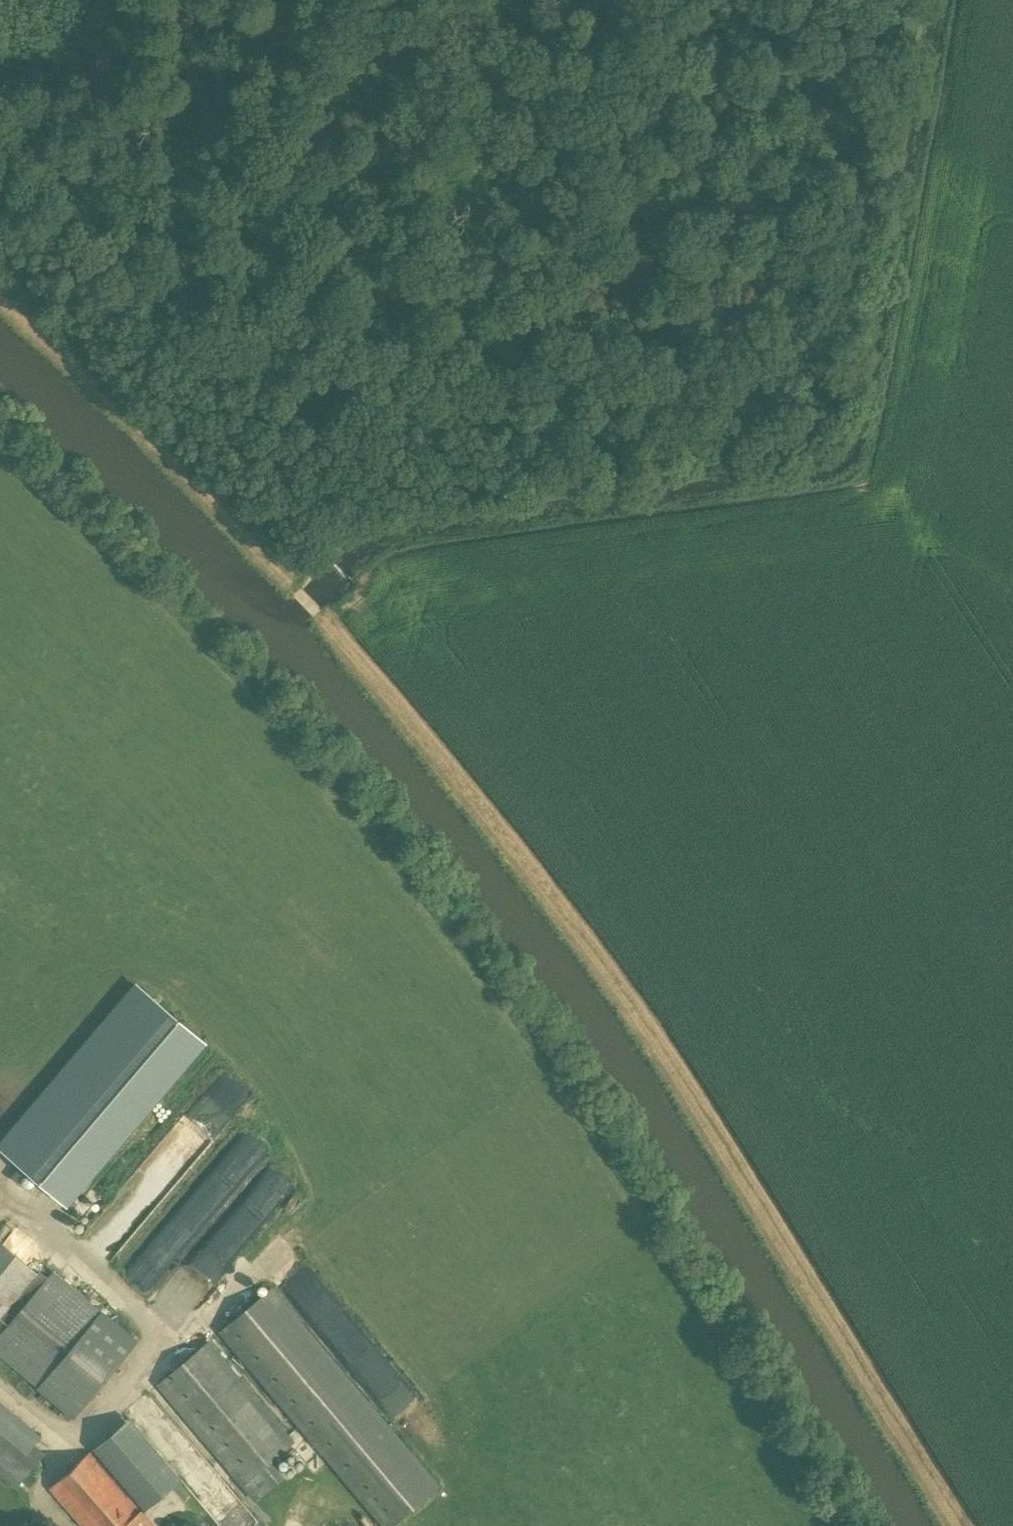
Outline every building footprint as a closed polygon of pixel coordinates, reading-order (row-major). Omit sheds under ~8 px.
[(42,1233),(209,1038),(143,981),(0,1148),(0,1220),(12,1207),(42,1233)] [(217,1276),(287,1198),(266,1179),(196,1257),(217,1276)] [(51,1272),(43,1265),(48,1259),(4,1223),(0,1228),(0,1357),(37,1387),(36,1388),(73,1419),(139,1340),(101,1309),(101,1310),(52,1270),(51,1272)] [(384,1525),(390,1525),(438,1486),(272,1288),(221,1330),(384,1525)] [(284,1476),(271,1460),(293,1442),(209,1341),(157,1384),(255,1501),(284,1476)] [(16,1489),(45,1453),(0,1415),(0,1476),(16,1489)] [(82,1525),(155,1525),(142,1511),(169,1488),(118,1428),(49,1487),(82,1525)] [(221,1525),(262,1525),(263,1525),(231,1494),(210,1515),(221,1525)]
